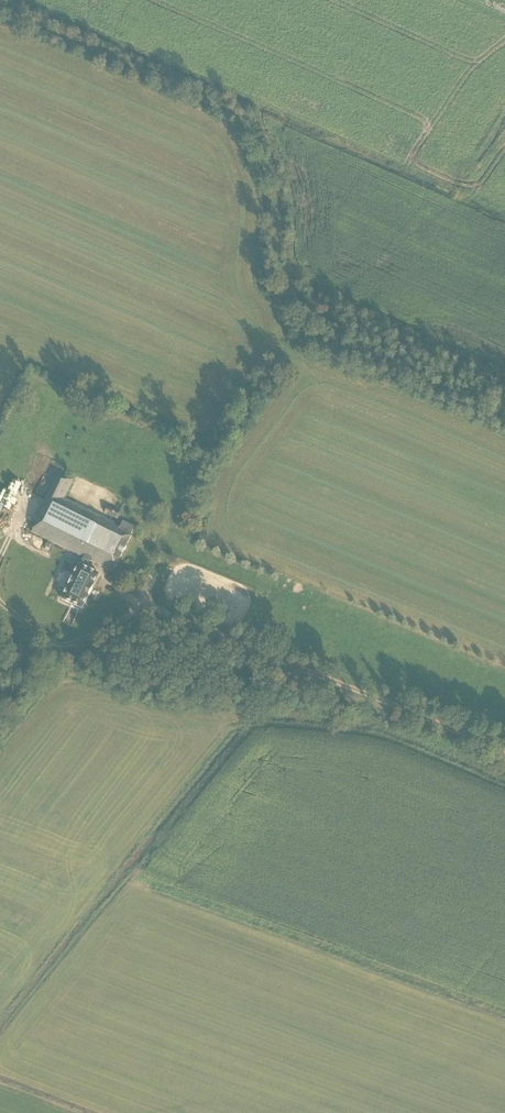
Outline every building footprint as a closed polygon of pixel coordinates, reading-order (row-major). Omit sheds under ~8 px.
[(25,491),(28,492),(35,479),(21,472),(5,501),(16,507),(25,491)] [(115,523),(102,517),(65,499),(74,480),(59,473),(39,512),(41,514),(32,532),(113,571),(135,527),(123,521),(120,528),(114,524),(115,523)] [(0,511),(0,517),(8,521),(13,512),(3,506),(0,511)] [(121,512),(107,506),(104,513),(118,519),(121,512)] [(13,556),(19,560),(25,551),(18,547),(13,556)] [(98,575),(79,566),(63,599),(81,609),(87,598),(80,594),(85,585),(91,588),(98,575)]
